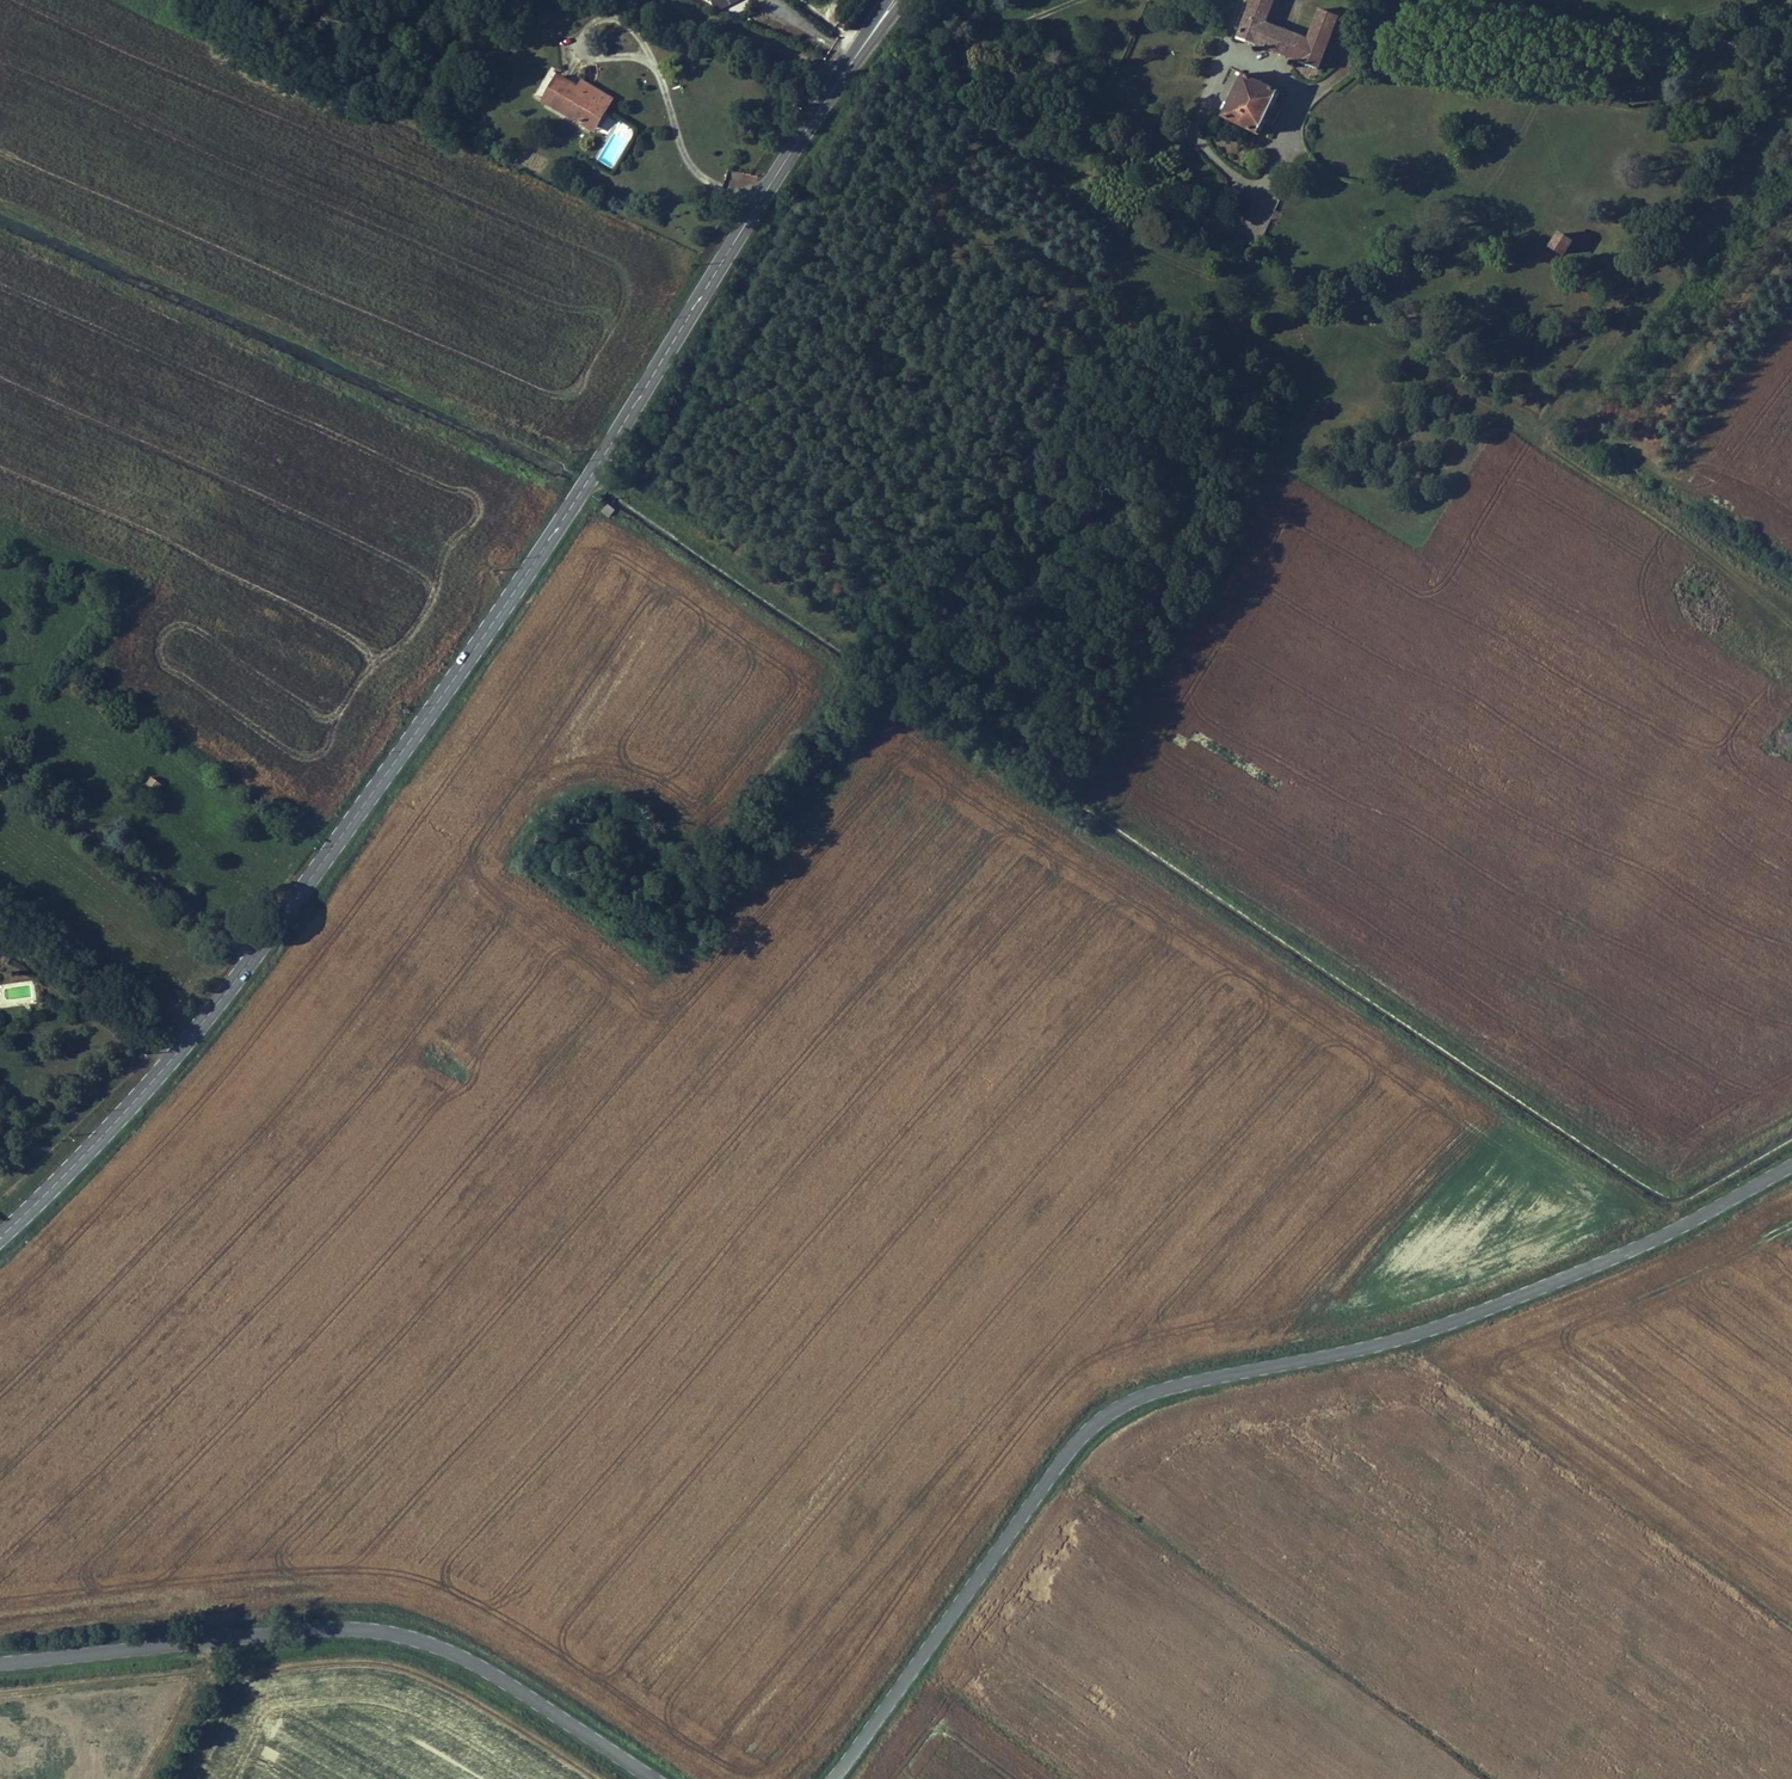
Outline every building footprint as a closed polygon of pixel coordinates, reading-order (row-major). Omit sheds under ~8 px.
[(714,13),(740,0),(708,0),(714,13)] [(1343,20),(1312,7),(1301,38),(1257,21),(1266,0),(1244,0),(1229,38),(1248,45),(1248,44),(1292,60),(1292,62),(1310,69),(1325,31),(1337,36),(1343,20)] [(550,71),(536,96),(541,99),(555,74),(550,71)] [(1235,73),(1215,115),(1250,133),(1258,118),(1271,90),(1235,73)] [(539,115),(577,139),(592,115),(573,104),(553,91),(539,115)] [(610,113),(579,94),(573,104),(592,115),(604,123),(610,113)] [(604,123),(592,115),(577,139),(589,147),(604,123)] [(1557,254),(1565,241),(1553,234),(1545,246),(1557,254)] [(150,777),(145,786),(157,792),(161,783),(150,777)]
